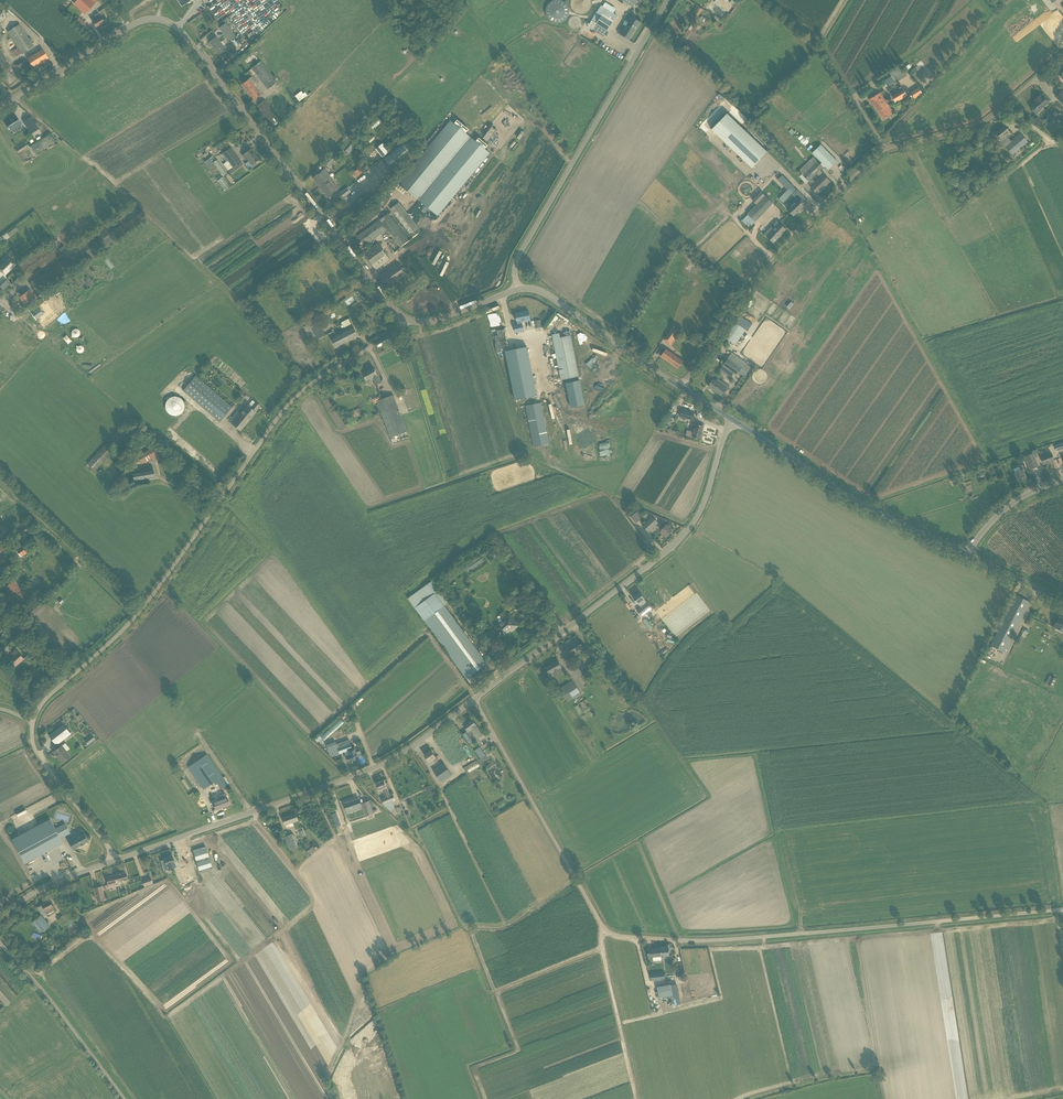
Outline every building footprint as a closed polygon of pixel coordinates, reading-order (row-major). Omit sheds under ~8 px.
[(97,0),(77,0),(73,4),(84,14),(98,0),(97,0)] [(545,12),(546,16),(549,20),(553,23),(557,23),(562,22),(566,20),(568,16),(569,11),(568,7),(566,3),(562,0),(559,0),(555,0),(553,1),(549,3),(546,7),(545,12)] [(588,26),(599,34),(604,36),(617,16),(612,13),(600,6),(588,26)] [(702,10),(698,7),(694,13),(698,16),(702,10)] [(104,22),(101,17),(99,13),(95,16),(97,19),(92,22),(96,27),(104,22)] [(640,22),(629,15),(618,33),(629,40),(640,22)] [(707,20),(702,16),(697,22),(703,26),(707,20)] [(84,23),(79,18),(74,22),(80,28),(84,23)] [(228,40),(235,35),(225,23),(219,28),(228,40)] [(34,46),(32,43),(33,42),(30,37),(29,38),(20,24),(8,32),(22,54),(34,46)] [(681,39),(678,43),(681,45),(684,41),(686,42),(689,39),(684,36),(681,39)] [(223,46),(220,42),(216,37),(209,42),(219,54),(225,49),(223,46)] [(21,53),(17,48),(12,51),(16,56),(21,53)] [(261,48),(256,51),(262,59),(266,55),(261,48)] [(27,59),(30,63),(33,68),(48,58),(45,54),(43,49),(39,52),(38,51),(37,52),(27,59)] [(10,66),(0,50),(0,73),(10,66)] [(17,64),(15,65),(17,69),(25,64),(22,59),(16,63),(17,64)] [(267,89),(277,82),(261,61),(249,70),(253,75),(255,73),(267,89)] [(254,100),(258,96),(260,94),(255,87),(257,85),(251,77),(246,81),(242,84),(254,100)] [(892,79),(886,82),(889,88),(895,84),(892,79)] [(298,98),(310,88),(306,82),(293,92),(298,98)] [(918,88),(910,93),(915,101),(918,99),(917,97),(922,94),(918,88)] [(907,96),(904,91),(903,89),(891,96),(893,98),(895,103),(907,96)] [(289,103),(281,92),(272,98),(271,96),(269,98),(279,111),(289,103)] [(876,109),(887,103),(880,93),(874,97),(869,100),(872,104),(873,103),(876,109)] [(1048,103),(1046,100),(1042,96),(1042,97),(1040,95),(1037,98),(1038,100),(1030,107),(1034,111),(1036,114),(1048,103)] [(394,98),(392,100),(398,108),(401,106),(394,98)] [(272,125),(277,121),(279,120),(264,100),(262,102),(258,105),(272,125)] [(893,113),(890,108),(887,103),(876,109),(883,119),(893,113)] [(377,113),(368,122),(372,126),(381,118),(377,113)] [(712,130),(752,168),(767,152),(727,113),(712,130)] [(5,123),(8,128),(9,129),(10,132),(21,125),(18,120),(15,115),(11,118),(12,119),(5,123)] [(1043,122),(1037,116),(1033,120),(1039,126),(1043,122)] [(23,122),(26,126),(31,134),(38,129),(34,122),(31,117),(23,122)] [(499,117),(496,120),(503,125),(505,122),(499,117)] [(451,121),(399,183),(438,215),(489,153),(451,121)] [(486,125),(482,131),(493,141),(498,136),(486,125)] [(999,129),(994,133),(998,137),(1002,142),(1007,138),(1005,136),(1009,132),(1004,126),(999,129)] [(93,142),(98,138),(94,133),(90,138),(93,142)] [(39,155),(59,144),(53,134),(33,145),(39,155)] [(1005,146),(1007,148),(1011,153),(1012,155),(1018,150),(1027,143),(1027,142),(1028,142),(1021,134),(1010,142),(1006,146),(1005,146)] [(17,152),(27,146),(26,144),(16,150),(17,152)] [(351,144),(345,151),(349,154),(355,147),(351,144)] [(837,161),(821,145),(820,147),(813,153),(819,159),(824,165),(828,169),(835,162),(837,161)] [(223,164),(229,171),(241,162),(231,148),(222,154),(228,161),(223,164)] [(251,166),(255,163),(259,160),(251,149),(247,152),(242,155),(245,159),(246,158),(251,166)] [(335,151),(324,162),(329,167),(340,156),(335,151)] [(390,170),(379,156),(363,170),(367,174),(358,181),(366,190),(376,183),(375,182),(390,170)] [(801,173),(798,176),(806,183),(808,181),(812,186),(810,187),(817,193),(820,190),(821,190),(821,189),(826,184),(826,185),(830,181),(826,177),(824,175),(823,174),(815,183),(812,179),(823,168),(823,167),(817,161),(813,157),(811,159),(799,171),(801,173)] [(363,171),(360,168),(352,175),(356,179),(363,171)] [(313,178),(320,187),(329,180),(330,179),(332,178),(328,173),(325,169),(321,172),(313,178)] [(221,173),(215,177),(222,186),(228,182),(221,173)] [(782,175),(778,180),(783,185),(787,180),(782,175)] [(329,180),(320,187),(327,198),(332,194),(335,192),(337,191),(329,180)] [(343,198),(350,192),(347,188),(340,193),(343,198)] [(789,188),(779,199),(783,203),(793,192),(789,188)] [(797,190),(792,195),(796,199),(801,194),(797,190)] [(773,204),(765,196),(761,192),(752,201),(756,205),(743,218),(751,226),(773,204)] [(791,206),(787,210),(793,216),(799,210),(800,211),(806,205),(799,198),(790,206),(791,206)] [(412,237),(421,230),(399,202),(390,209),(412,237)] [(400,247),(409,240),(388,213),(379,220),(388,231),(400,247)] [(362,233),(357,236),(364,246),(369,243),(386,230),(378,221),(362,233)] [(768,231),(765,235),(769,239),(773,243),(780,236),(786,230),(782,226),(777,221),(771,227),(772,227),(771,228),(768,231)] [(390,260),(378,243),(364,254),(376,270),(390,260)] [(406,259),(412,254),(409,249),(402,254),(406,259)] [(2,272),(5,275),(16,264),(9,257),(0,266),(0,271),(2,272)] [(405,273),(401,269),(397,262),(379,275),(387,286),(405,273)] [(439,297),(443,295),(433,277),(429,279),(439,297)] [(19,297),(24,304),(32,299),(26,292),(19,297)] [(38,307),(31,313),(35,318),(42,313),(38,307)] [(501,327),(496,310),(485,313),(491,335),(496,333),(495,329),(501,327)] [(514,326),(515,331),(515,332),(523,331),(521,322),(530,320),(529,316),(528,311),(521,313),(521,312),(515,313),(518,325),(514,326)] [(348,314),(340,318),(343,324),(351,319),(348,314)] [(741,316),(736,323),(743,329),(745,330),(748,332),(753,325),(741,316)] [(326,336),(318,319),(303,327),(311,342),(326,336)] [(735,323),(725,338),(733,344),(735,345),(743,333),(741,332),(743,329),(736,323),(735,323)] [(329,335),(333,343),(335,348),(358,336),(356,332),(352,324),(344,328),(342,324),(335,327),(334,331),(329,334),(329,335)] [(678,332),(672,327),(664,338),(667,340),(666,341),(670,344),(678,332)] [(561,380),(579,376),(571,335),(560,337),(560,333),(552,334),(561,380)] [(499,348),(506,346),(503,334),(492,337),(494,343),(498,342),(499,348)] [(604,356),(609,349),(589,336),(585,343),(580,339),(576,345),(579,346),(576,350),(578,351),(580,347),(586,350),(580,360),(588,365),(593,358),(593,359),(589,366),(595,370),(604,356)] [(505,351),(515,400),(537,395),(527,347),(509,350),(505,351)] [(678,368),(683,361),(666,349),(661,356),(678,368)] [(732,353),(723,366),(734,373),(736,370),(738,372),(742,375),(744,376),(751,366),(736,356),(732,353)] [(394,377),(399,374),(404,372),(402,368),(398,370),(396,366),(387,371),(390,375),(391,374),(394,377)] [(588,366),(584,372),(591,375),(594,369),(588,366)] [(373,377),(377,384),(381,382),(377,375),(373,368),(363,373),(367,381),(373,377)] [(196,375),(183,391),(219,423),(233,407),(196,375)] [(722,396),(727,388),(728,386),(718,378),(716,381),(713,379),(708,386),(722,396)] [(594,387),(545,397),(550,420),(598,410),(594,387)] [(377,401),(379,406),(390,437),(407,431),(395,400),(393,395),(377,401)] [(165,405),(165,406),(165,407),(165,408),(165,410),(166,410),(166,411),(167,412),(168,413),(169,414),(171,415),(172,416),(173,416),(174,416),(176,416),(178,415),(179,415),(180,415),(180,414),(182,413),(183,412),(183,411),(184,410),(184,409),(184,408),(185,407),(185,405),(184,404),(184,403),(184,402),(183,400),(182,399),(180,398),(179,397),(178,397),(177,397),(176,396),(174,396),(173,396),(171,397),(169,398),(168,399),(167,400),(166,402),(165,403),(165,404),(165,405)] [(229,422),(236,427),(240,431),(256,412),(255,412),(260,406),(256,402),(251,408),(247,406),(240,414),(237,411),(229,422)] [(533,447),(548,444),(549,444),(541,403),(540,403),(525,406),(533,447)] [(692,420),(694,412),(682,409),(680,417),(692,420)] [(687,430),(686,435),(692,437),(692,436),(701,439),(702,434),(701,434),(703,426),(700,425),(699,425),(695,424),(692,423),(691,428),(694,429),(693,432),(687,430)] [(129,434),(121,427),(87,464),(95,471),(129,434)] [(1057,452),(1062,450),(1062,442),(1054,445),(1057,452)] [(142,464),(142,463),(157,456),(152,447),(137,455),(142,464)] [(1039,452),(1041,459),(1043,464),(1054,460),(1051,453),(1044,455),(1042,451),(1039,452)] [(1025,456),(1027,464),(1029,469),(1038,466),(1036,461),(1033,453),(1025,456)] [(1013,469),(1015,472),(1018,481),(1026,478),(1023,469),(1024,469),(1023,464),(1019,466),(1019,467),(1013,469)] [(133,473),(133,475),(134,481),(148,478),(154,477),(153,467),(145,468),(140,469),(140,472),(133,473)] [(125,484),(117,491),(119,493),(127,486),(125,484)] [(634,513),(633,512),(632,513),(633,515),(631,517),(636,523),(642,517),(637,511),(634,513)] [(652,516),(642,525),(648,532),(658,523),(652,516)] [(32,527),(25,519),(14,529),(22,537),(32,527)] [(661,531),(663,533),(667,536),(672,531),(669,528),(670,527),(666,524),(666,525),(662,522),(660,524),(664,528),(661,531)] [(22,557),(28,551),(22,544),(16,550),(22,557)] [(16,562),(8,554),(5,557),(4,555),(0,559),(0,577),(16,562)] [(23,590),(14,579),(6,586),(21,603),(28,596),(25,593),(28,591),(25,588),(23,590)] [(408,598),(424,621),(429,617),(467,669),(466,670),(467,672),(469,671),(471,674),(486,664),(444,606),(449,602),(440,590),(433,580),(408,598)] [(633,598),(636,602),(638,604),(641,601),(644,604),(637,610),(642,616),(652,608),(643,597),(640,592),(633,598)] [(1004,652),(1027,607),(1030,602),(1016,595),(1013,600),(991,646),(1004,652)] [(497,626),(500,630),(504,634),(512,628),(513,629),(516,626),(517,626),(517,625),(517,624),(513,620),(509,615),(502,620),(503,621),(497,626)] [(644,615),(640,618),(648,626),(651,623),(644,615)] [(1058,618),(1059,617),(1056,622),(1054,627),(1062,632),(1062,620),(1058,618)] [(664,618),(650,626),(652,629),(666,620),(664,618)] [(560,645),(569,658),(584,648),(578,640),(575,635),(560,645)] [(14,667),(19,662),(23,659),(16,650),(13,653),(14,654),(8,660),(14,667)] [(561,667),(562,667),(558,661),(546,668),(548,672),(549,674),(552,672),(554,675),(556,674),(562,671),(560,668),(561,667)] [(569,700),(580,692),(574,683),(563,691),(569,700)] [(338,714),(320,733),(324,737),(343,718),(338,714)] [(462,720),(463,723),(473,717),(471,714),(462,720)] [(483,734),(472,719),(463,725),(467,731),(466,732),(466,731),(462,734),(469,744),(473,741),(469,737),(473,734),(472,732),(473,731),(478,738),(483,734)] [(63,725),(49,736),(56,745),(70,734),(63,725)] [(345,752),(346,757),(348,762),(356,759),(355,757),(358,756),(357,752),(356,752),(355,748),(352,749),(349,740),(327,747),(330,755),(339,751),(340,754),(345,752)] [(467,753),(472,750),(465,741),(460,744),(467,753)] [(62,762),(66,758),(70,755),(62,745),(53,752),(56,756),(57,755),(62,762)] [(488,758),(485,754),(484,753),(479,747),(475,751),(481,758),(478,760),(480,763),(488,758)] [(437,760),(434,755),(431,751),(424,755),(428,760),(429,761),(432,759),(434,762),(437,760)] [(188,767),(191,772),(203,789),(215,781),(221,789),(223,788),(227,785),(207,754),(188,767)] [(476,757),(464,763),(467,769),(478,763),(476,757)] [(440,765),(433,770),(441,782),(452,775),(443,762),(440,765)] [(390,811),(394,807),(384,780),(376,783),(378,788),(379,790),(383,789),(386,797),(381,798),(382,801),(383,805),(390,811)] [(426,791),(432,789),(429,781),(423,784),(426,791)] [(212,802),(213,805),(215,810),(216,810),(222,807),(222,808),(230,805),(225,794),(220,796),(219,796),(220,799),(212,802)] [(362,808),(360,803),(358,798),(358,799),(344,803),(344,802),(344,803),(345,808),(347,813),(362,808)] [(366,816),(374,813),(369,801),(361,804),(366,816)] [(299,820),(298,818),(296,813),(282,818),(284,823),(285,825),(299,820)] [(60,838),(55,828),(50,819),(11,839),(24,864),(63,843),(60,838)] [(55,828),(60,838),(70,833),(65,823),(55,828)] [(79,834),(68,840),(73,849),(88,841),(84,833),(80,835),(79,834)] [(290,850),(298,847),(293,833),(285,837),(290,850)] [(311,855),(318,848),(316,846),(314,848),(313,846),(308,851),(311,855)] [(164,871),(176,867),(172,856),(164,859),(164,860),(161,861),(164,871)] [(175,868),(181,886),(194,882),(189,869),(188,864),(175,868)] [(116,883),(127,880),(125,872),(118,874),(118,878),(115,879),(115,882),(116,881),(116,882),(116,883)] [(117,886),(116,883),(116,882),(116,881),(115,882),(115,879),(118,878),(118,874),(106,877),(108,885),(109,888),(117,886)] [(142,880),(144,887),(153,884),(150,877),(142,880)] [(94,888),(97,901),(100,900),(105,899),(101,886),(94,888)] [(43,916),(47,914),(54,910),(49,900),(41,905),(37,907),(41,914),(42,914),(43,916)] [(60,917),(65,923),(66,922),(67,922),(70,919),(71,918),(66,913),(60,917)] [(47,922),(41,915),(32,922),(38,929),(47,922)] [(669,955),(669,953),(668,947),(648,949),(648,954),(648,957),(669,955)] [(652,968),(665,967),(664,959),(652,960),(652,968)] [(671,984),(657,987),(659,998),(673,995),(671,984)]
